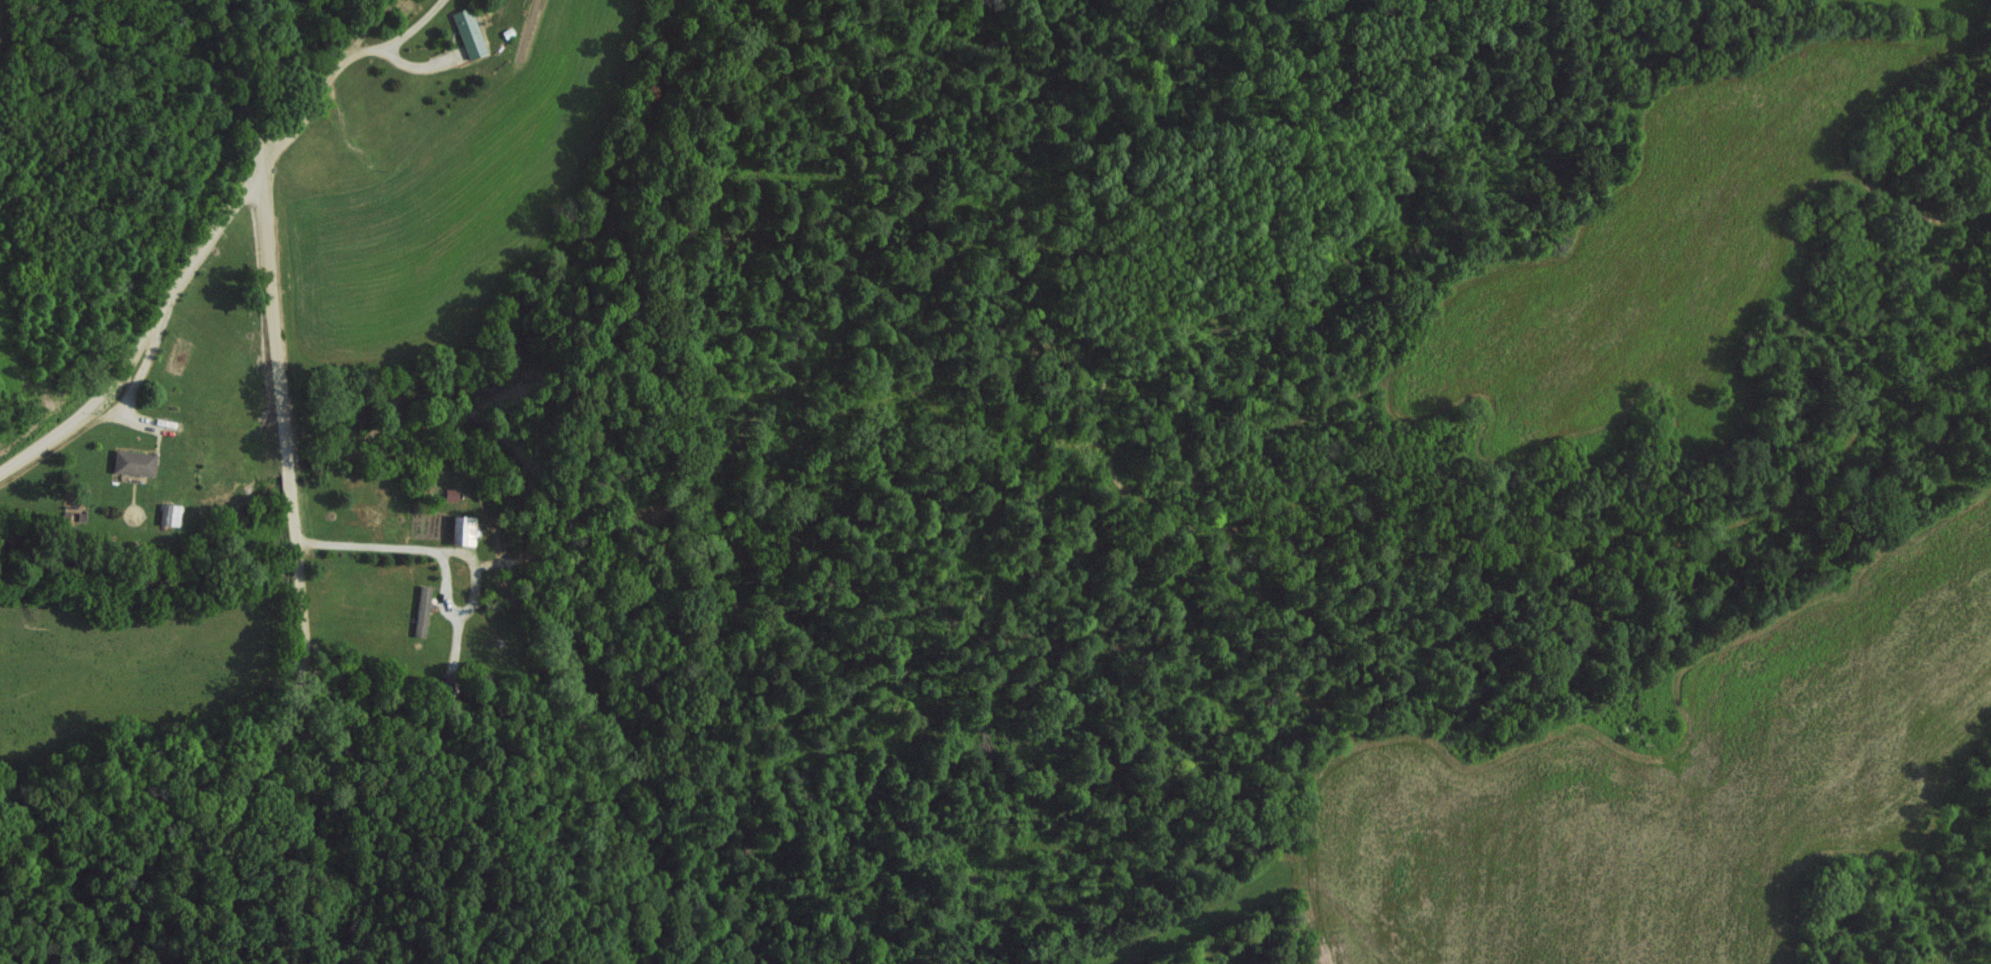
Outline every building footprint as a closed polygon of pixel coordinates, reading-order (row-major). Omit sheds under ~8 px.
[(450,12),(468,59),(486,52),(468,5),(450,12)] [(111,471),(152,476),(155,454),(114,448),(111,471)] [(158,523),(177,526),(180,505),(161,502),(158,523)] [(474,544),(474,516),(450,515),(450,544),(474,544)] [(425,637),(429,585),(418,585),(414,636),(425,637)]
